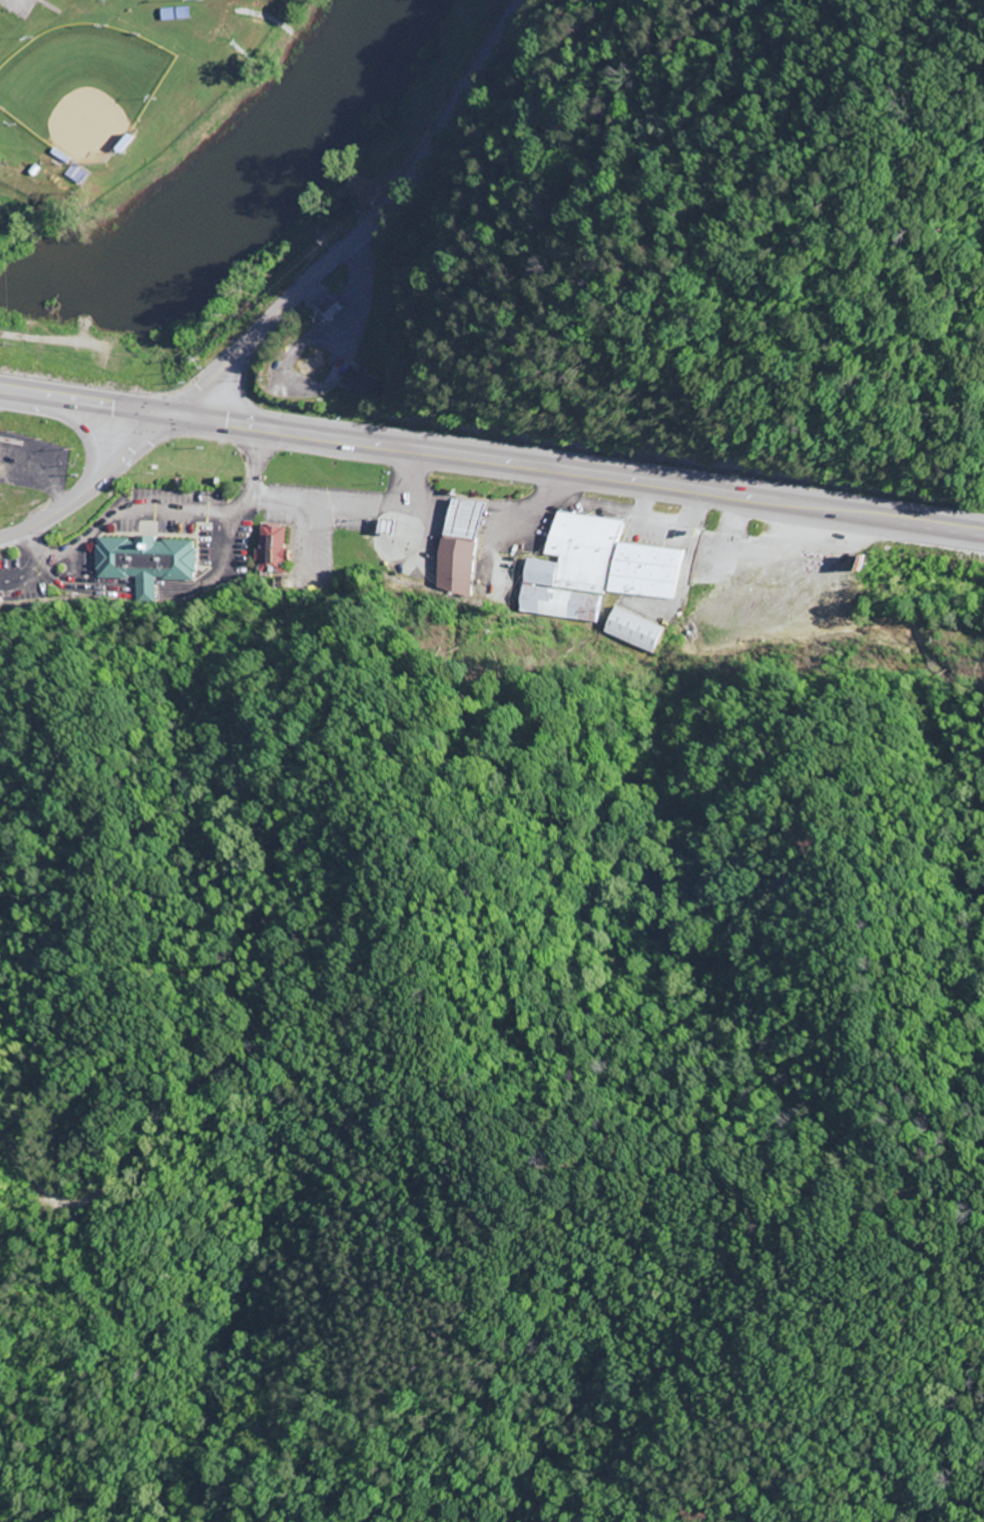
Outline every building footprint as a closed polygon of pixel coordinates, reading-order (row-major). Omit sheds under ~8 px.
[(191,20),(191,9),(180,9),(180,20),(191,20)] [(162,11),(163,22),(177,21),(176,10),(162,11)] [(345,369),(338,387),(368,399),(375,381),(345,369)] [(482,504),(447,501),(438,591),(473,594),(482,504)] [(522,614),(603,624),(606,597),(608,597),(609,594),(677,601),(682,552),(615,544),(617,522),(550,514),(545,556),(562,558),(561,565),(528,561),(522,614)] [(286,551),(287,528),(262,527),(261,551),(258,551),(258,571),(268,572),(268,566),(290,566),(291,551),(286,551)] [(194,583),(196,543),(156,542),(156,541),(98,538),(96,580),(139,581),(138,597),(152,597),(153,589),(156,589),(157,582),(194,583)] [(668,629),(618,609),(607,635),(657,655),(668,629)]
